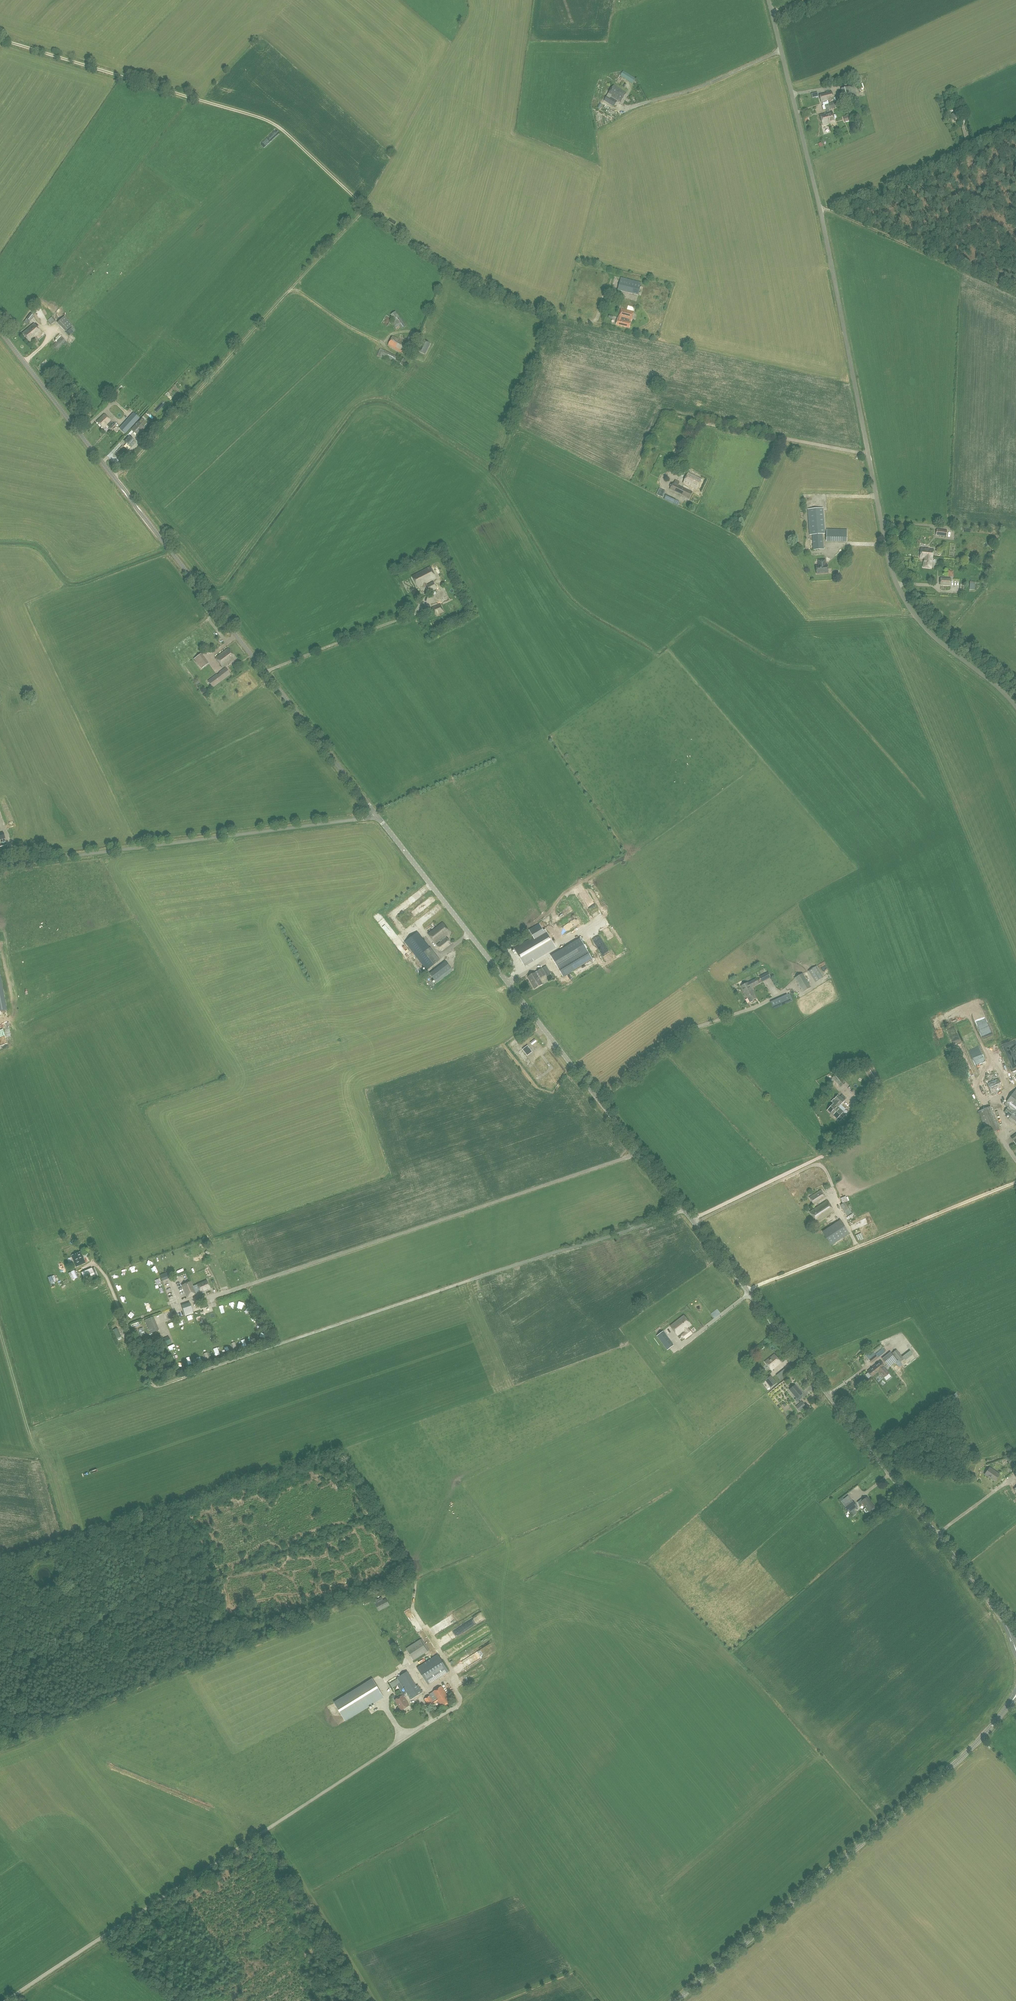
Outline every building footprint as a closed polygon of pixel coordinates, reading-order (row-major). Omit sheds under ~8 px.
[(636,79),(623,71),(620,76),(632,84),(636,79)] [(620,103),(626,93),(614,85),(604,101),(614,107),(617,102),(610,97),(611,97),(620,103)] [(857,98),(855,86),(849,88),(849,87),(841,89),(844,101),(848,100),(849,103),(853,102),(852,99),(857,98)] [(821,102),(827,100),(826,93),(819,95),(821,102)] [(830,124),(835,123),(834,119),(835,118),(836,118),(836,115),(835,115),(833,115),(832,112),(827,113),(828,116),(827,116),(828,121),(829,121),(830,124)] [(828,116),(827,113),(820,115),(822,125),(830,124),(829,121),(828,121),(827,116),(828,116)] [(845,122),(855,119),(854,114),(843,117),(845,122)] [(971,140),(966,120),(960,122),(961,125),(962,125),(966,141),(971,140)] [(266,148),(271,143),(267,138),(261,143),(266,148)] [(641,283),(621,278),(618,290),(638,295),(641,283)] [(631,321),(634,312),(621,308),(619,317),(618,317),(616,325),(630,328),(631,322),(629,322),(630,320),(631,321)] [(41,320),(47,318),(44,311),(39,314),(41,320)] [(398,325),(401,329),(406,326),(396,312),(391,315),(395,320),(392,322),(396,327),(398,325)] [(59,322),(67,331),(73,326),(65,317),(59,322)] [(34,324),(28,329),(22,334),(29,342),(41,332),(34,324)] [(411,334),(406,343),(393,336),(388,346),(407,356),(416,338),(411,334)] [(62,337),(53,345),(56,349),(63,343),(65,344),(67,342),(62,337)] [(430,344),(423,341),(418,351),(425,354),(430,344)] [(383,355),(403,365),(405,360),(386,351),(383,355)] [(114,402),(109,408),(116,415),(122,408),(114,402)] [(100,425),(108,418),(104,414),(96,421),(100,425)] [(125,433),(135,422),(130,417),(120,428),(125,433)] [(117,427),(108,418),(100,425),(103,429),(107,426),(110,428),(109,429),(112,432),(112,431),(113,431),(117,427)] [(141,419),(132,429),(137,434),(147,424),(141,419)] [(130,437),(125,442),(131,448),(135,442),(130,437)] [(702,479),(688,473),(683,483),(691,486),(693,487),(697,489),(702,479)] [(673,483),(670,489),(690,498),(693,492),(673,483)] [(674,504),(676,499),(666,495),(664,499),(674,504)] [(824,549),(823,534),(825,534),(823,508),(808,509),(810,535),(812,535),(813,550),(824,549)] [(847,528),(827,529),(827,540),(847,540),(847,528)] [(933,550),(921,548),(920,558),(925,559),(926,556),(932,557),(933,550)] [(933,557),(932,557),(927,556),(926,556),(925,559),(925,561),(924,561),(923,567),(931,568),(932,559),(933,557)] [(828,573),(828,565),(826,565),(825,562),(825,560),(819,561),(819,566),(816,566),(817,574),(828,573)] [(436,578),(431,566),(412,576),(418,588),(436,578)] [(437,588),(433,582),(425,586),(428,593),(437,588)] [(444,612),(441,604),(433,607),(436,615),(444,612)] [(223,668),(236,658),(228,648),(215,658),(223,668)] [(202,654),(196,657),(200,666),(195,668),(197,670),(195,671),(197,676),(206,672),(205,671),(212,667),(209,660),(205,662),(202,654)] [(229,675),(225,669),(208,682),(213,688),(229,675)] [(428,922),(441,911),(436,905),(423,916),(428,922)] [(576,915),(579,919),(586,915),(583,910),(576,915)] [(445,936),(450,932),(442,923),(428,934),(435,943),(439,940),(440,942),(437,945),(441,951),(451,943),(445,936)] [(525,966),(556,947),(545,930),(514,949),(525,966)] [(429,949),(417,933),(406,942),(428,970),(441,960),(431,948),(429,949)] [(574,970),(592,959),(585,947),(570,956),(571,957),(567,959),(562,950),(551,956),(563,977),(574,970)] [(452,970),(446,962),(430,975),(436,982),(452,970)] [(590,963),(578,968),(580,972),(592,967),(590,963)] [(543,966),(548,973),(552,971),(547,964),(543,966)] [(810,972),(816,981),(821,979),(822,977),(817,968),(810,972)] [(528,977),(535,988),(542,984),(539,978),(541,977),(545,975),(542,969),(537,971),(539,974),(537,975),(535,972),(528,977)] [(762,982),(770,977),(768,973),(760,977),(762,982)] [(811,987),(803,973),(795,978),(803,992),(811,987)] [(751,987),(758,983),(756,979),(748,983),(741,986),(747,998),(750,996),(752,1000),(756,998),(754,994),(751,987)] [(13,1028),(8,1012),(3,1014),(10,1034),(16,1032),(14,1027),(13,1028)] [(532,1052),(528,1046),(523,1050),(527,1056),(532,1052)] [(871,1064),(864,1068),(871,1078),(877,1075),(871,1064)] [(833,1078),(841,1087),(845,1083),(837,1074),(833,1078)] [(1002,1089),(1003,1089),(999,1079),(987,1084),(991,1093),(1001,1089),(1002,1089)] [(1005,1104),(1015,1112),(1015,1089),(1005,1104)] [(840,1115),(843,1117),(845,1114),(837,1107),(840,1104),(841,1104),(844,1101),(838,1095),(834,1099),(836,1100),(827,1110),(837,1119),(840,1115)] [(988,1134),(993,1132),(1000,1129),(990,1106),(978,1111),(988,1134)] [(1008,1107),(1004,1112),(1010,1116),(1008,1119),(1011,1121),(1013,1119),(1015,1121),(1015,1113),(1008,1107)] [(814,1205),(825,1197),(821,1190),(809,1198),(814,1205)] [(847,1216),(852,1213),(845,1202),(848,1201),(847,1200),(849,1199),(848,1197),(846,1197),(846,1196),(841,1198),(843,1204),(840,1206),(847,1216)] [(834,1212),(827,1201),(810,1212),(817,1223),(834,1212)] [(865,1218),(869,1224),(874,1221),(871,1214),(865,1218)] [(849,1233),(840,1220),(822,1232),(831,1245),(849,1233)] [(85,1263),(81,1251),(72,1255),(76,1266),(85,1263)] [(85,1278),(94,1274),(92,1269),(83,1273),(85,1278)] [(193,1286),(191,1282),(182,1285),(187,1296),(195,1292),(196,1294),(210,1288),(207,1280),(193,1286)] [(205,1302),(207,1314),(215,1313),(214,1310),(211,1300),(205,1302)] [(186,1315),(195,1312),(192,1304),(183,1306),(186,1315)] [(691,1325),(684,1315),(670,1325),(678,1335),(684,1330),(686,1332),(683,1334),(686,1338),(692,1334),(688,1328),(691,1325)] [(146,1318),(151,1332),(159,1329),(155,1316),(146,1318)] [(674,1345),(664,1331),(657,1336),(667,1350),(674,1345)] [(866,1354),(871,1363),(877,1358),(885,1352),(882,1349),(875,1354),(874,1353),(870,1355),(868,1353),(866,1354)] [(900,1362),(904,1359),(897,1350),(893,1353),(900,1362)] [(882,1359),(889,1367),(897,1361),(891,1352),(882,1359)] [(771,1370),(781,1362),(774,1354),(765,1362),(771,1370)] [(871,1376),(878,1371),(883,1378),(889,1373),(884,1367),(880,1362),(870,1369),(870,1370),(868,1372),(871,1376)] [(775,1384),(771,1379),(766,1383),(770,1388),(775,1384)] [(794,1399),(796,1402),(801,1398),(799,1396),(802,1393),(795,1385),(789,1389),(796,1398),(794,1399)] [(796,1406),(799,1411),(805,1405),(802,1401),(796,1406)] [(985,1475),(995,1482),(999,1475),(990,1468),(985,1475)] [(861,1501),(866,1507),(864,1509),(864,1510),(866,1512),(867,1513),(869,1511),(875,1507),(867,1497),(861,1501)] [(850,1513),(858,1506),(853,1501),(846,1507),(850,1513)] [(389,1605),(386,1599),(375,1604),(379,1611),(389,1605)] [(482,1637),(491,1631),(487,1625),(478,1631),(482,1637)] [(446,1637),(440,1639),(442,1646),(449,1644),(448,1642),(454,1640),(452,1633),(446,1635),(446,1637)] [(413,1660),(427,1651),(419,1640),(406,1648),(413,1660)] [(416,1667),(427,1684),(448,1671),(438,1654),(416,1667)] [(407,1671),(397,1677),(411,1699),(422,1692),(418,1685),(416,1686),(407,1671)] [(335,1703),(346,1721),(384,1698),(373,1680),(335,1703)] [(442,1707),(444,1706),(445,1708),(446,1708),(447,1707),(448,1706),(447,1704),(450,1702),(446,1696),(447,1695),(442,1686),(429,1694),(430,1695),(425,1699),(429,1706),(435,1703),(434,1701),(437,1699),(442,1707)] [(403,1695),(395,1700),(401,1710),(409,1706),(403,1695)]
